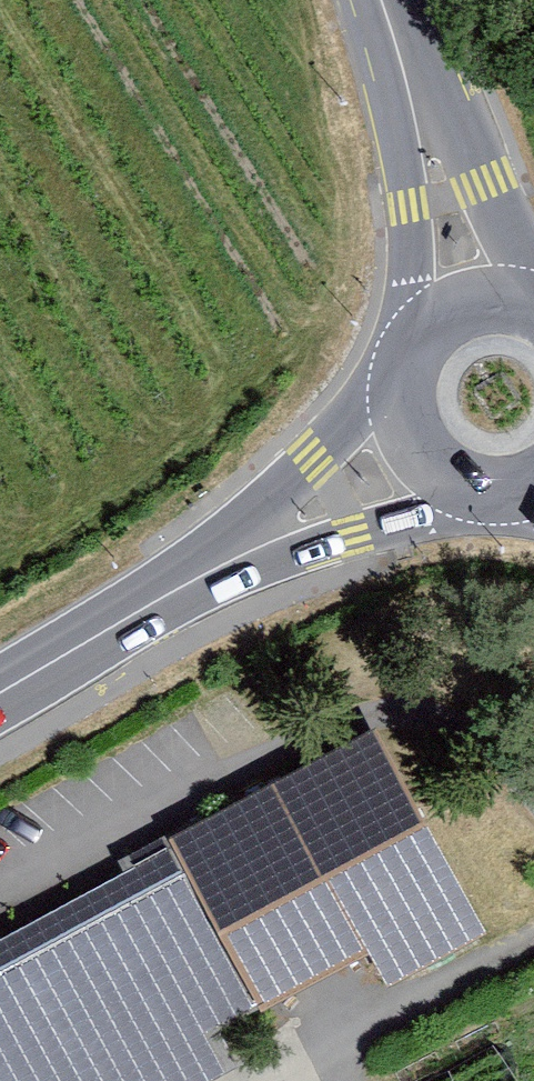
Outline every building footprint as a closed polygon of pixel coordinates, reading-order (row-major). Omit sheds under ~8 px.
[(287,1038),(269,1004),(364,953),(382,986),(489,928),(375,717),(145,841),(120,854),(131,876),(0,946),(0,1080),(207,1080),(287,1038)]
